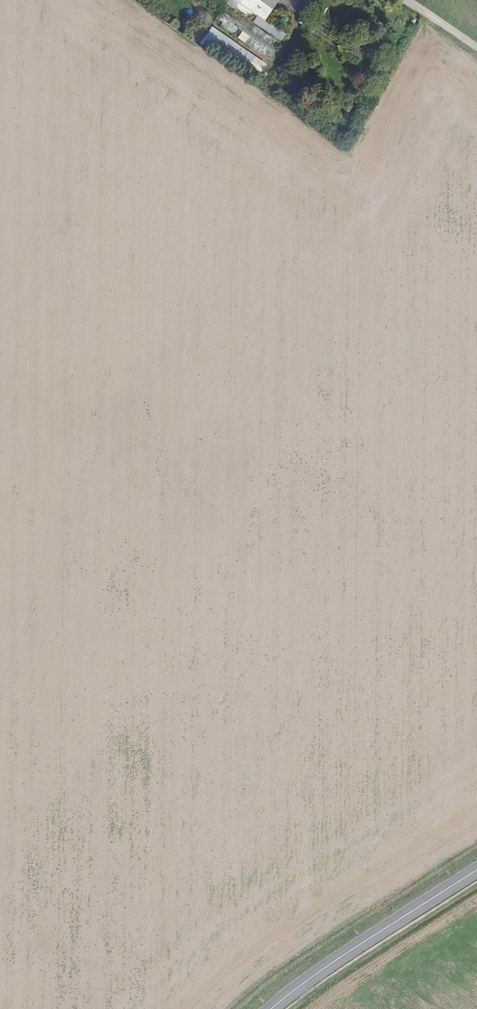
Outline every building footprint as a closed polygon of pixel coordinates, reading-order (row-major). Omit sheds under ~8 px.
[(262,21),(276,0),(231,0),(262,21)] [(228,19),(223,26),(235,34),(240,27),(228,19)]
